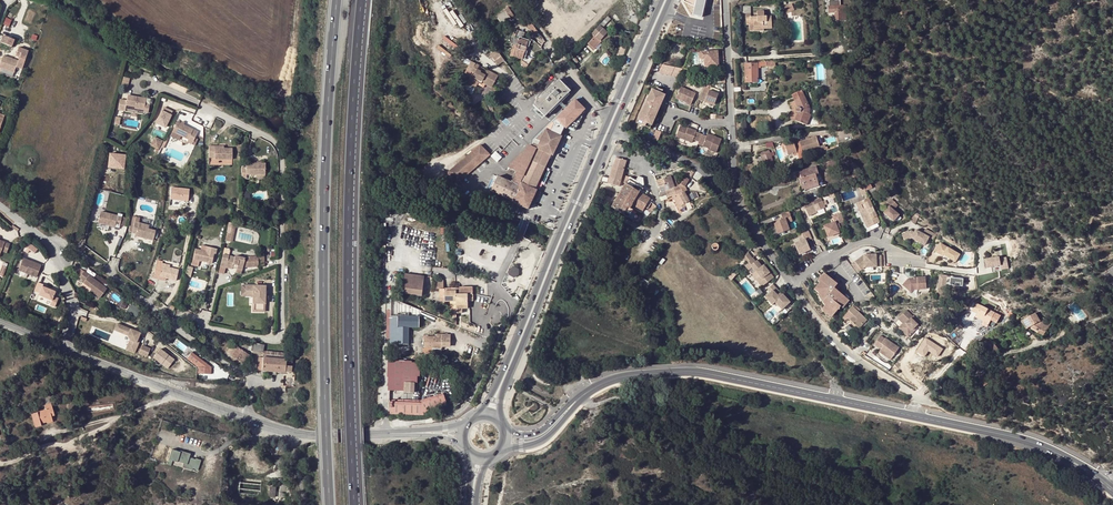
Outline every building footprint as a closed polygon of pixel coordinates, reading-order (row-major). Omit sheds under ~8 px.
[(684,1),(695,6),(693,15),(702,17),(706,0),(684,0),(684,1)] [(828,0),(829,12),(835,12),(835,20),(845,19),(844,5),(839,6),(839,0),(830,0),(828,0)] [(792,3),(784,6),(786,13),(794,9),(794,8),(792,5),(792,3)] [(750,5),(742,5),(742,13),(746,13),(746,24),(749,24),(749,31),(754,30),(753,28),(764,28),(771,27),(770,15),(764,16),(764,10),(757,10),(757,12),(751,12),(750,5)] [(509,18),(504,11),(497,15),(502,23),(509,18)] [(610,19),(607,16),(592,33),(595,35),(588,44),(595,50),(602,42),(604,43),(611,36),(607,32),(607,33),(601,27),(604,24),(605,24),(610,19)] [(10,26),(13,19),(7,17),(4,24),(10,26)] [(538,33),(528,19),(523,23),(528,28),(528,27),(536,35),(538,33)] [(513,44),(510,55),(513,56),(522,59),(524,53),(526,54),(530,41),(530,40),(529,40),(523,38),(525,32),(517,29),(516,34),(513,33),(512,36),(513,37),(511,43),(513,44)] [(3,34),(0,40),(0,41),(11,45),(14,38),(3,34)] [(617,54),(623,57),(627,49),(621,47),(617,54)] [(497,49),(491,53),(498,64),(505,60),(497,49)] [(699,58),(700,60),(703,59),(704,67),(718,66),(717,51),(700,52),(699,53),(699,55),(698,56),(699,57),(699,58)] [(3,55),(0,64),(0,67),(14,72),(15,70),(16,70),(17,67),(16,66),(18,61),(3,55)] [(471,61),(467,69),(474,73),(472,77),(470,76),(467,82),(476,86),(479,81),(491,87),(497,76),(487,70),(485,75),(480,73),(481,71),(477,69),(479,65),(471,61)] [(757,63),(745,64),(745,82),(757,82),(757,63)] [(679,77),(683,69),(663,65),(659,73),(663,75),(663,74),(667,75),(667,74),(671,76),(672,75),(675,76),(679,77)] [(13,77),(14,74),(1,68),(0,71),(0,72),(13,77)] [(474,73),(467,69),(465,73),(470,76),(472,77),(474,73)] [(129,77),(123,75),(120,85),(127,87),(129,77)] [(570,91),(559,79),(533,105),(544,116),(570,91)] [(696,93),(681,87),(676,98),(691,105),(696,93)] [(700,100),(705,102),(706,100),(714,104),(718,94),(710,90),(710,89),(704,87),(700,100)] [(639,120),(644,122),(643,125),(646,127),(647,123),(652,125),(665,95),(662,93),(656,91),(652,89),(639,120)] [(806,114),(808,115),(809,113),(809,111),(809,109),(809,108),(801,90),(791,94),(797,107),(796,108),(796,109),(796,110),(797,112),(794,120),(802,123),(806,114)] [(146,96),(127,93),(126,98),(119,97),(117,109),(125,110),(126,104),(134,106),(134,107),(143,109),(143,111),(148,112),(149,102),(145,102),(146,97),(146,96)] [(586,110),(575,100),(556,120),(567,130),(586,110)] [(157,123),(168,127),(175,110),(163,106),(157,123)] [(198,130),(177,120),(172,129),(189,137),(187,140),(192,143),(198,130)] [(699,141),(702,134),(697,132),(697,131),(689,127),(688,129),(681,126),(677,136),(692,142),(694,139),(699,141)] [(855,128),(846,130),(847,138),(856,136),(855,128)] [(189,137),(172,129),(170,134),(186,142),(187,140),(189,137)] [(534,143),(533,147),(551,154),(553,155),(561,136),(545,129),(539,135),(534,140),(534,143)] [(656,129),(653,138),(659,140),(662,131),(656,129)] [(707,136),(702,134),(699,141),(698,144),(711,148),(710,150),(717,152),(722,139),(708,133),(707,136)] [(162,139),(154,135),(150,144),(158,148),(162,139)] [(814,137),(798,142),(802,152),(817,147),(814,137)] [(785,151),(787,155),(796,153),(799,162),(804,159),(802,153),(802,152),(798,142),(793,144),(792,143),(785,145),(785,142),(783,142),(782,143),(781,144),(781,145),(783,151),(785,151)] [(214,147),(214,145),(208,145),(208,156),(214,156),(214,158),(232,158),(232,147),(223,147),(214,147)] [(459,185),(463,182),(472,172),(489,155),(479,145),(460,165),(450,175),(452,177),(459,185)] [(533,147),(529,145),(519,155),(545,167),(551,154),(533,147)] [(769,150),(760,153),(766,169),(775,166),(769,150)] [(125,169),(127,154),(110,152),(108,167),(125,169)] [(545,167),(519,155),(507,166),(517,172),(514,178),(512,177),(511,180),(512,181),(512,183),(498,177),(492,191),(513,201),(513,202),(529,210),(537,190),(535,189),(545,167)] [(606,168),(600,182),(619,188),(626,162),(616,159),(611,170),(606,168)] [(846,164),(840,167),(844,176),(850,173),(846,164)] [(265,165),(245,165),(245,169),(240,169),(240,181),(245,181),(245,177),(265,177),(265,165)] [(799,171),(801,179),(804,188),(818,184),(815,174),(818,173),(816,166),(799,171)] [(818,184),(804,188),(804,190),(823,184),(820,174),(818,175),(818,173),(815,174),(818,184)] [(671,175),(656,181),(658,187),(659,186),(661,192),(665,191),(666,195),(667,198),(672,196),(679,210),(686,207),(685,204),(690,201),(684,191),(683,189),(685,186),(689,180),(685,177),(681,184),(678,186),(675,187),(671,177),(671,175)] [(869,178),(861,181),(865,190),(872,187),(869,178)] [(628,181),(612,208),(628,218),(633,210),(631,209),(633,206),(632,206),(639,193),(644,196),(646,192),(628,181)] [(861,181),(857,183),(861,194),(866,193),(865,190),(861,181)] [(17,189),(13,186),(8,194),(12,197),(17,189)] [(172,186),(171,199),(190,200),(191,187),(172,186)] [(868,197),(854,204),(866,231),(881,225),(868,197)] [(892,199),(887,204),(889,206),(884,212),(893,220),(899,214),(899,213),(893,209),(898,204),(892,199)] [(805,208),(808,216),(816,213),(815,212),(825,208),(824,205),(827,204),(825,200),(805,208)] [(646,206),(651,212),(654,209),(648,202),(646,206)] [(816,213),(808,216),(809,219),(826,212),(825,208),(815,212),(816,213)] [(121,215),(100,210),(97,221),(115,225),(115,223),(119,224),(121,215)] [(791,220),(787,210),(780,213),(783,219),(773,223),(778,234),(789,230),(787,224),(786,222),(791,220)] [(840,212),(832,215),(834,221),(823,226),(828,237),(839,232),(838,230),(838,228),(840,227),(845,225),(840,212)] [(143,226),(144,223),(134,220),(131,232),(135,232),(134,235),(153,239),(155,230),(148,228),(143,226)] [(229,221),(226,240),(234,241),(237,223),(229,221)] [(937,234),(925,228),(923,233),(915,229),(911,237),(924,244),(929,236),(933,238),(934,239),(935,237),(937,234)] [(809,231),(800,235),(802,240),(800,241),(794,244),(799,255),(810,250),(806,241),(812,239),(809,231)] [(1,252),(2,251),(7,253),(11,244),(0,239),(0,252),(1,252)] [(960,253),(940,242),(934,253),(941,257),(943,254),(955,261),(960,253)] [(27,249),(35,254),(39,248),(31,243),(27,249)] [(205,250),(194,248),(192,258),(211,262),(213,252),(215,253),(216,248),(206,246),(205,250)] [(750,256),(749,257),(752,259),(756,256),(757,258),(759,257),(762,260),(764,258),(758,250),(755,252),(750,256)] [(234,256),(223,254),(220,265),(231,268),(233,263),(237,264),(236,268),(242,269),(243,266),(258,265),(258,255),(245,255),(245,257),(234,254),(234,256)] [(747,254),(741,260),(746,265),(752,259),(749,257),(747,254)] [(866,254),(863,254),(852,264),(858,272),(864,267),(867,267),(873,266),(881,266),(880,255),(876,256),(875,254),(870,254),(866,254)] [(986,267),(992,266),(1001,264),(1002,269),(1008,268),(1006,256),(999,258),(999,256),(985,258),(986,267)] [(42,264),(24,257),(19,269),(37,276),(42,264)] [(762,267),(761,267),(756,262),(755,263),(752,259),(746,265),(744,267),(748,272),(751,276),(756,272),(764,281),(759,285),(762,288),(774,277),(765,268),(764,269),(762,267)] [(178,269),(169,266),(161,265),(158,276),(176,280),(178,269)] [(515,265),(509,272),(515,277),(521,270),(515,265)] [(107,287),(84,270),(80,276),(84,280),(83,281),(91,288),(90,289),(100,297),(107,287)] [(424,274),(404,272),(402,292),(422,294),(424,274)] [(735,276),(731,272),(729,275),(726,278),(730,282),(735,276)] [(836,282),(828,273),(822,276),(826,279),(823,282),(818,288),(822,292),(820,293),(824,299),(826,303),(824,304),(829,309),(828,310),(832,314),(839,307),(841,309),(849,302),(838,291),(835,288),(838,286),(839,285),(836,282)] [(908,278),(902,284),(911,292),(914,289),(926,288),(925,276),(908,278)] [(939,276),(937,289),(945,289),(945,286),(962,287),(963,280),(950,279),(950,277),(939,276)] [(444,279),(436,279),(436,288),(440,288),(444,288),(444,279)] [(38,282),(34,292),(52,299),(50,305),(55,307),(59,297),(55,295),(57,290),(38,282)] [(244,292),(244,285),(240,285),(240,296),(253,296),(253,292),(244,292)] [(265,285),(244,285),(244,292),(253,292),(253,296),(252,311),(265,312),(265,285)] [(456,304),(456,294),(456,288),(451,288),(444,288),(440,288),(441,304),(447,304),(449,304),(450,318),(456,317),(456,308),(456,304)] [(456,288),(456,294),(456,304),(467,304),(468,301),(467,294),(473,294),(473,288),(459,288),(456,288)] [(777,295),(773,290),(765,297),(772,305),(775,302),(782,310),(790,302),(783,295),(780,292),(777,295)] [(132,303),(128,310),(134,313),(137,306),(132,303)] [(984,321),(989,323),(990,320),(994,313),(976,303),(972,311),(977,313),(975,317),(984,321)] [(849,309),(852,313),(848,317),(859,328),(867,319),(853,305),(849,309)] [(849,309),(842,316),(846,320),(848,317),(852,313),(849,309)] [(920,321),(914,314),(913,316),(906,309),(898,318),(902,323),(898,327),(908,336),(919,325),(917,324),(920,321)] [(398,313),(398,316),(397,344),(408,344),(408,327),(419,327),(419,316),(408,316),(408,313),(398,313)] [(1000,316),(994,313),(990,320),(996,323),(1000,316)] [(1036,313),(1023,320),(1027,326),(1029,326),(1030,328),(1031,327),(1033,325),(1040,329),(1038,332),(1038,333),(1043,336),(1051,323),(1043,317),(1041,321),(1036,313)] [(118,319),(115,325),(127,333),(129,338),(124,347),(132,351),(137,343),(135,341),(140,332),(118,319)] [(1027,326),(1023,320),(1021,321),(1026,330),(1030,328),(1029,326),(1027,326)] [(855,326),(850,321),(848,323),(845,327),(849,331),(855,326)] [(424,347),(433,348),(433,347),(441,347),(442,347),(442,346),(450,346),(450,335),(442,335),(443,334),(436,334),(436,336),(424,336),(424,347)] [(885,338),(880,335),(874,343),(880,348),(881,348),(892,356),(899,347),(885,337),(885,338)] [(992,338),(988,342),(993,347),(997,345),(992,338)] [(929,340),(927,342),(924,340),(916,352),(924,357),(928,351),(938,357),(942,349),(929,340)] [(993,347),(988,342),(981,347),(981,348),(985,353),(988,356),(991,353),(993,355),(997,352),(996,351),(999,348),(997,345),(993,347)] [(264,345),(254,343),(253,350),(262,352),(264,345)] [(141,345),(136,353),(144,358),(149,349),(141,345)] [(249,355),(236,346),(235,348),(236,349),(234,351),(230,349),(228,353),(243,363),(249,355)] [(881,348),(880,348),(878,351),(890,360),(892,356),(881,348)] [(199,368),(208,375),(214,367),(193,351),(187,358),(200,368),(199,368)] [(254,369),(262,370),(262,364),(263,357),(258,357),(257,366),(254,366),(254,369)] [(262,370),(267,371),(285,372),(285,371),(291,372),(292,360),(284,359),(263,357),(262,364),(262,370)] [(405,359),(390,359),(390,388),(396,388),(404,388),(405,359)] [(986,374),(979,378),(983,384),(990,380),(986,374)] [(50,413),(53,412),(51,404),(53,403),(50,393),(39,396),(42,406),(44,405),(45,410),(31,414),(35,427),(41,425),(40,423),(46,422),(52,420),(51,416),(50,413)] [(396,414),(421,417),(421,416),(451,416),(451,406),(397,402),(396,414)] [(942,445),(946,439),(938,434),(934,439),(942,445)] [(179,453),(171,451),(168,461),(177,464),(177,463),(183,465),(181,469),(192,472),(192,470),(197,472),(200,461),(195,460),(195,461),(189,459),(190,455),(180,452),(179,453)]
